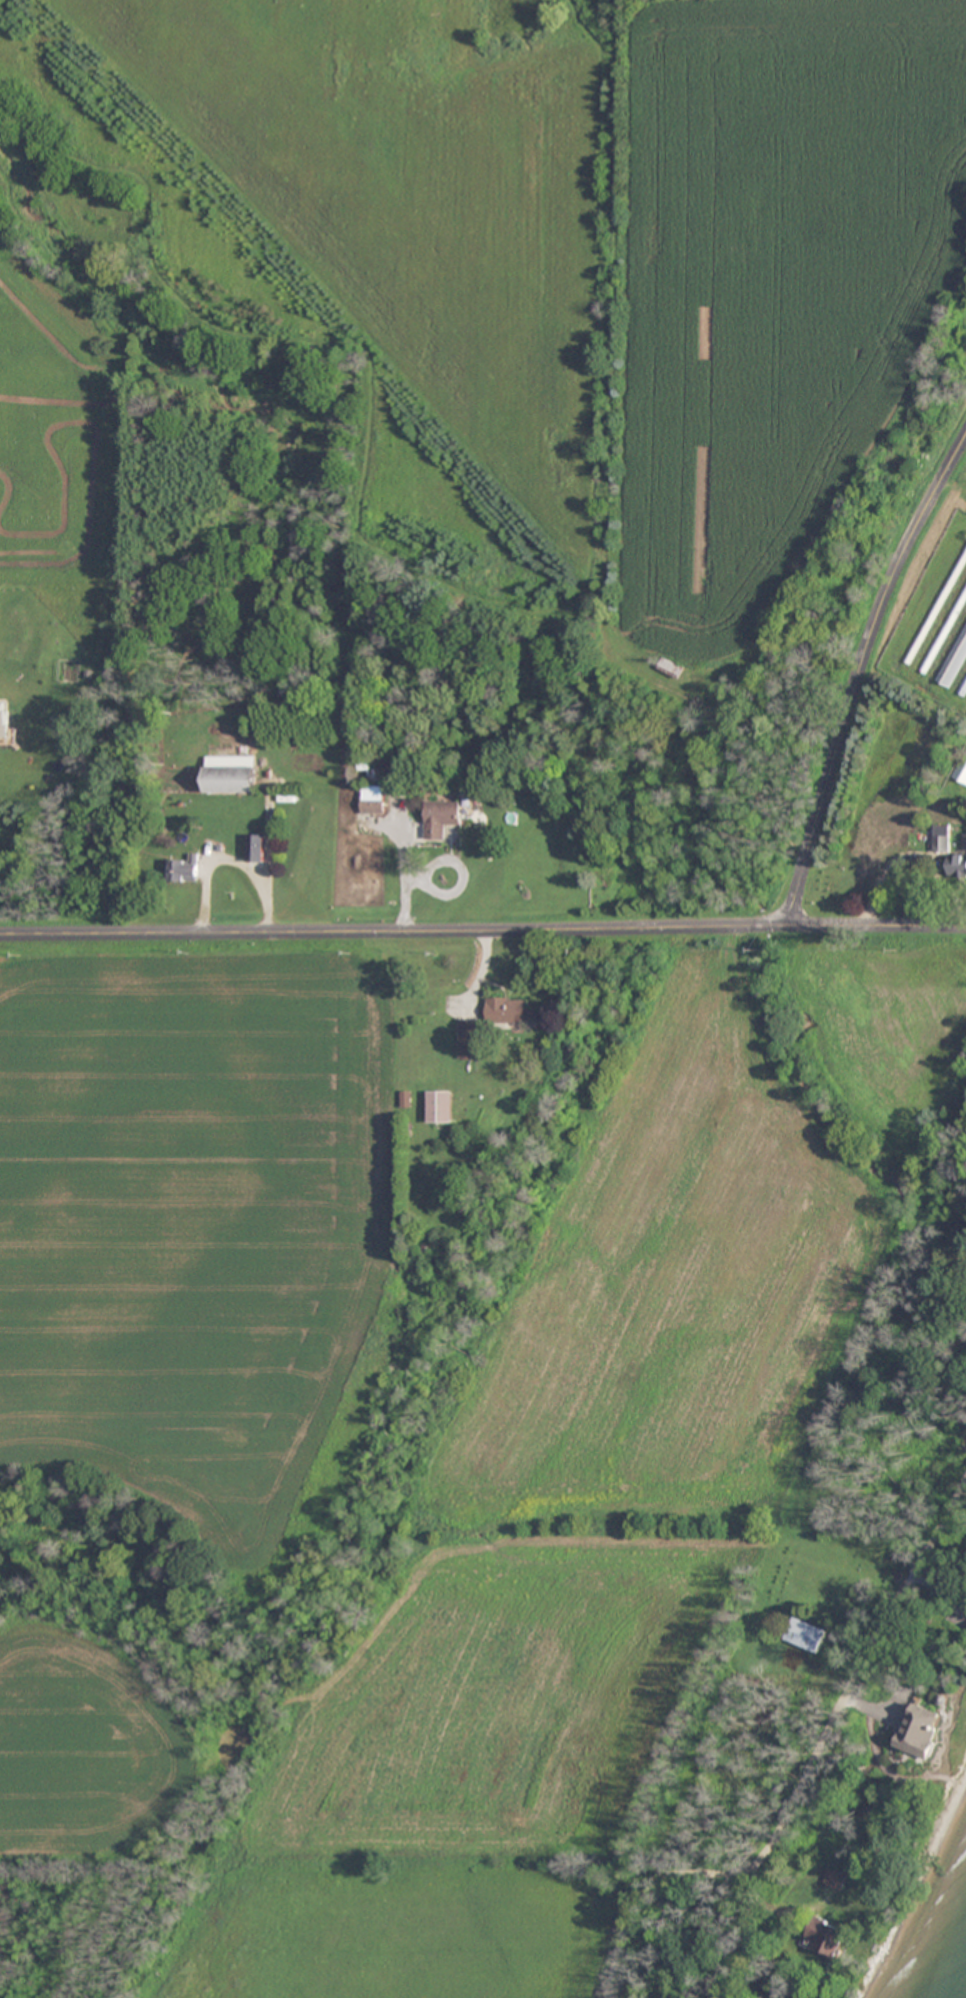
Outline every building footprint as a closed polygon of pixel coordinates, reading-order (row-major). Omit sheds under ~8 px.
[(938,681),(953,688),(965,661),(965,623),(938,681)] [(687,668),(665,657),(660,668),(681,679),(687,668)] [(259,766),(208,766),(208,793),(259,793),(259,766)] [(386,814),(386,794),(363,794),(363,814),(386,814)] [(426,840),(446,840),(446,824),(462,824),(462,802),(427,801),(426,840)] [(950,851),(950,824),(934,824),(934,851),(950,851)] [(965,876),(965,855),(949,855),(949,876),(965,876)] [(200,880),(200,860),(171,860),(171,880),(200,880)] [(528,999),(488,999),(487,1023),(540,1024),(540,1010),(528,1010),(528,999)] [(429,1123),(454,1123),(454,1092),(429,1092),(429,1123)] [(828,1631),(795,1617),(785,1639),(818,1653),(828,1631)] [(931,1758),(947,1714),(913,1702),(898,1746),(931,1758)] [(804,1946),(840,1960),(851,1933),(816,1918),(804,1946)]
